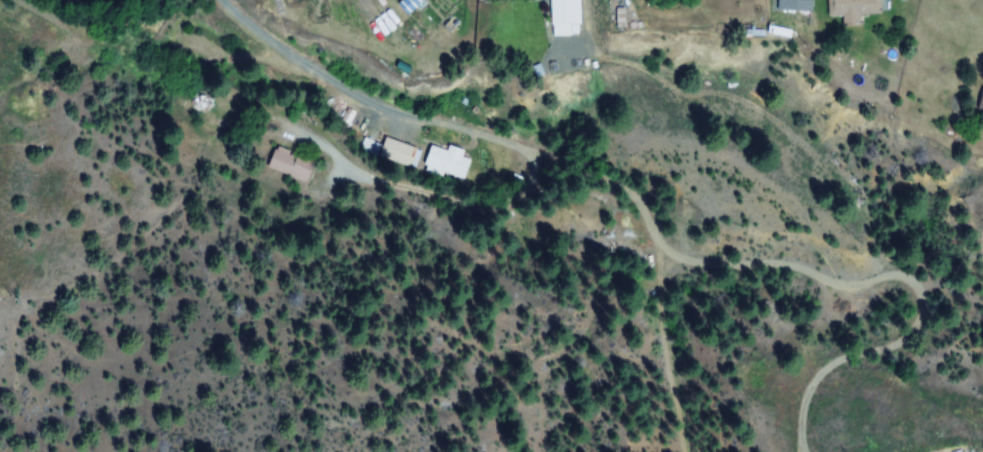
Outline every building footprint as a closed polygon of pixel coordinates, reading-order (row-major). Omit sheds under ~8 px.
[(415,0),(391,0),(390,1),(398,14),(416,3),(415,0)] [(543,24),(565,24),(565,33),(574,33),(574,0),(543,0),(543,24)] [(854,25),(854,13),(874,13),(873,0),(819,0),(819,14),(835,14),(835,25),(854,25)] [(976,117),(982,116),(982,92),(971,95),(976,117)] [(375,157),(413,168),(419,149),(381,137),(375,157)] [(445,147),(445,149),(425,147),(422,169),(457,174),(460,149),(445,147)]
